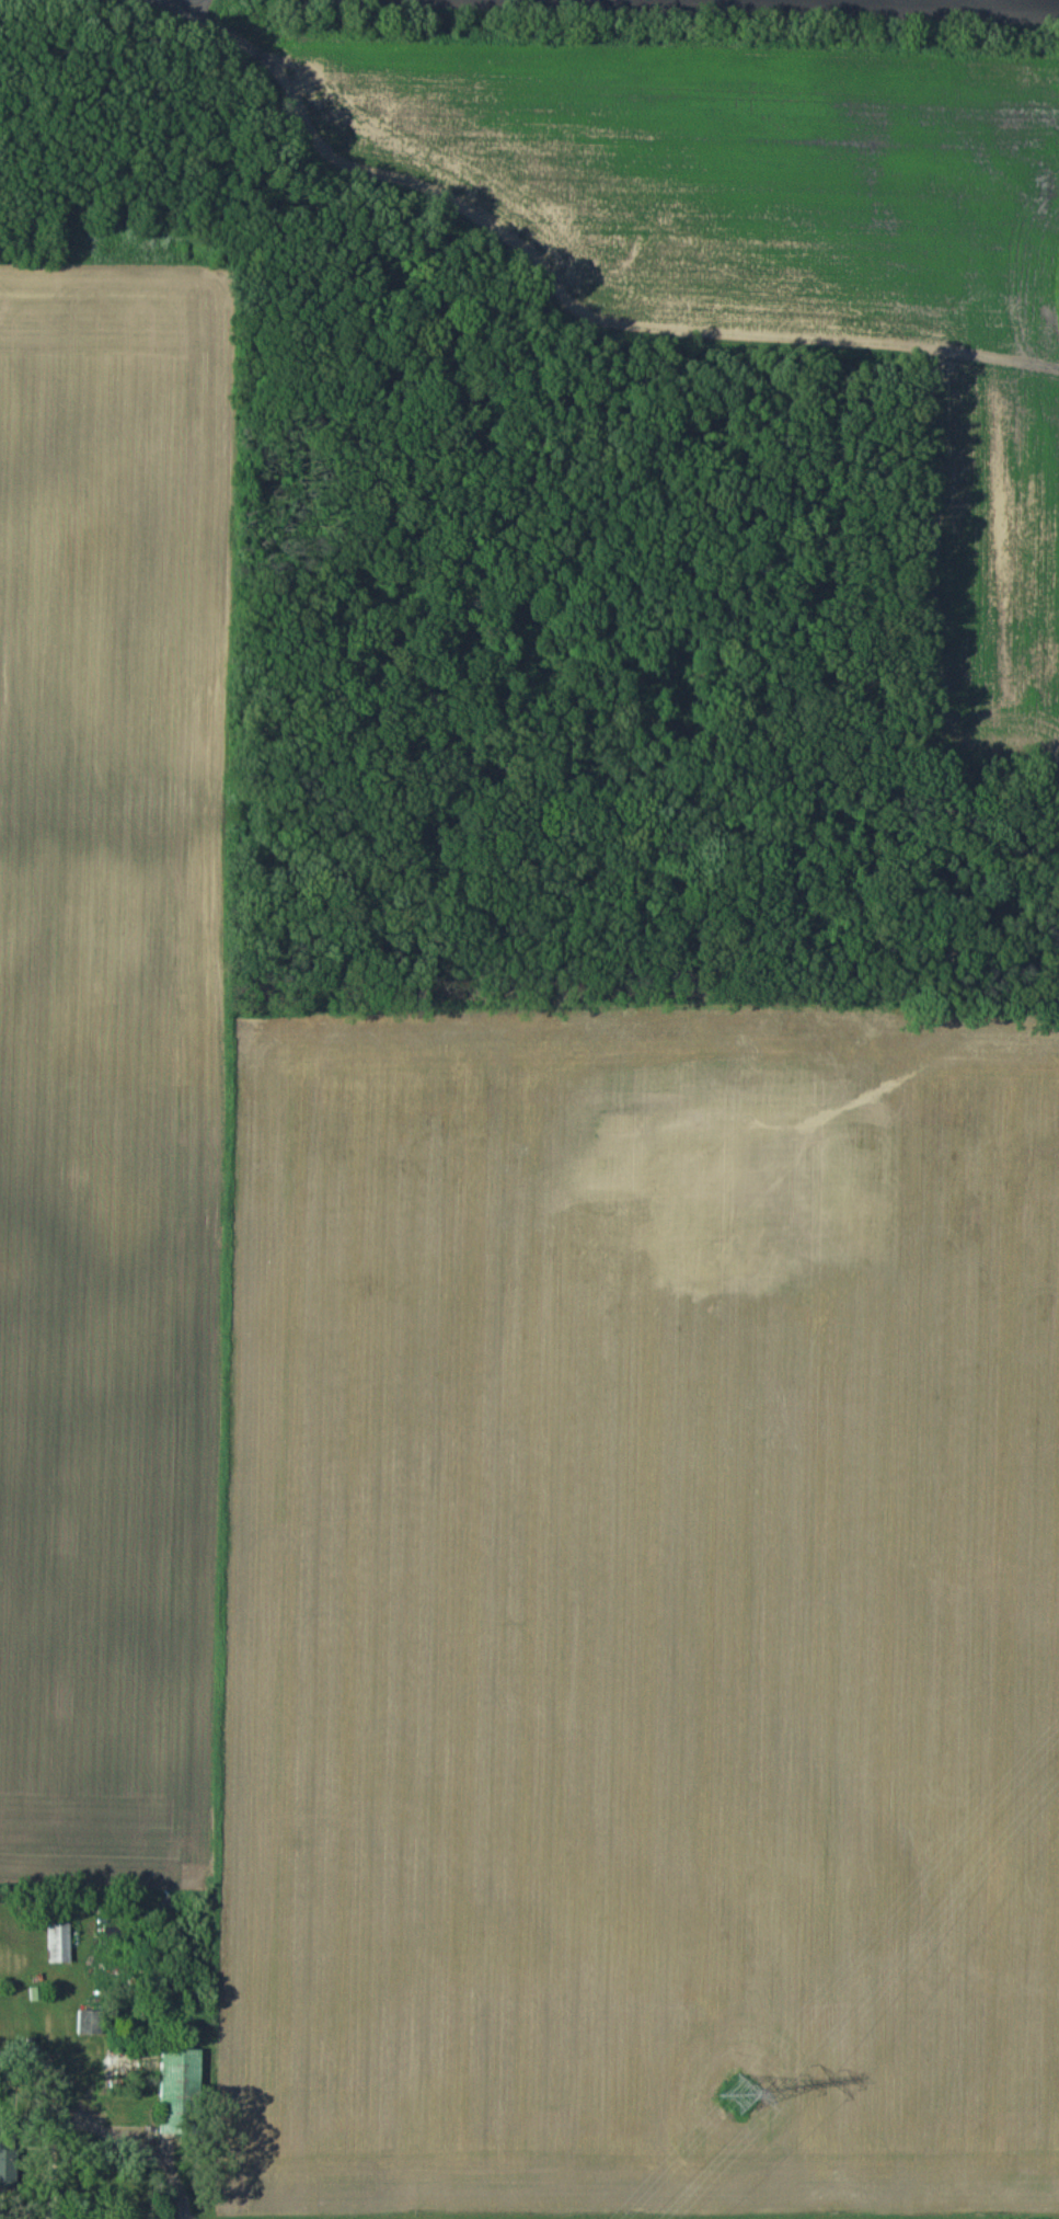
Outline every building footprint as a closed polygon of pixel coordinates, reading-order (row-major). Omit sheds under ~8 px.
[(47,1961),(68,1961),(68,1922),(47,1922),(47,1961)] [(101,2033),(101,2010),(76,2010),(76,2033),(101,2033)] [(160,2047),(158,2132),(195,2133),(197,2048),(160,2047)]
